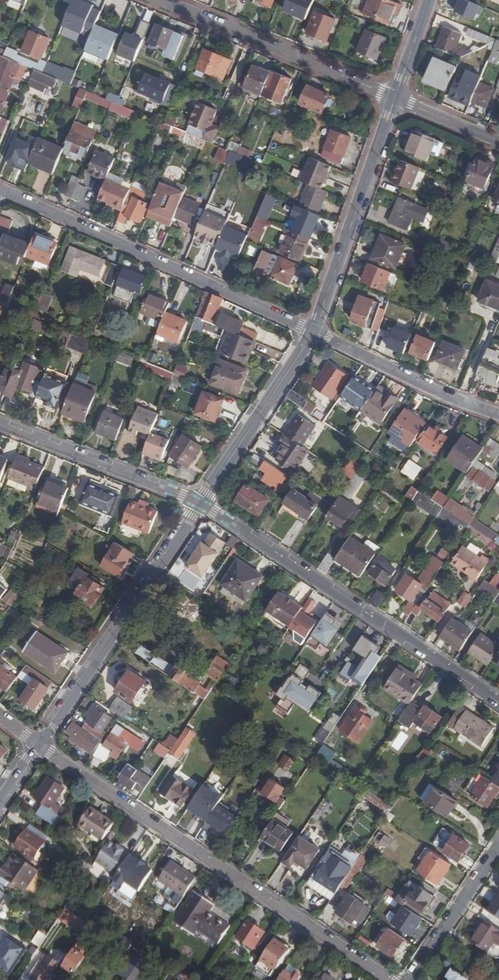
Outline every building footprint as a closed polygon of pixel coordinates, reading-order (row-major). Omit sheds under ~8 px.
[(79,0),(76,0),(74,5),(65,26),(92,38),(97,26),(103,12),(95,9),(95,7),(79,0)] [(255,1),(273,9),(276,0),(256,0),(255,1)] [(308,20),(316,1),(314,0),(290,0),(285,11),(308,20)] [(387,0),(370,0),(364,14),(391,25),(395,15),(399,16),(403,7),(387,0)] [(486,8),(467,0),(455,0),(450,12),(465,19),(470,8),(485,15),(487,12),(484,11),(486,8)] [(337,22),(317,13),(308,35),(329,44),(337,22)] [(137,38),(128,34),(119,55),(136,62),(152,25),(143,21),(137,38)] [(185,35),(160,24),(151,43),(159,47),(158,50),(175,57),(185,35)] [(92,38),(86,51),(110,61),(120,35),(97,26),(92,38)] [(446,28),(438,49),(454,56),(462,35),(446,28)] [(470,37),(490,45),(497,42),(497,41),(473,31),(470,37)] [(387,40),(367,32),(359,52),(378,61),(387,40)] [(51,41),(32,33),(24,52),(43,60),(51,41)] [(232,61),(205,50),(197,70),(224,80),(232,61)] [(22,64),(15,62),(6,58),(3,56),(0,62),(0,115),(4,107),(6,108),(9,103),(5,102),(15,81),(18,82),(20,77),(16,75),(22,64)] [(18,57),(15,62),(22,64),(37,71),(45,74),(48,65),(42,63),(40,66),(18,57)] [(426,81),(448,90),(456,72),(458,67),(435,58),(426,81)] [(469,62),(462,59),(461,59),(458,67),(456,72),(464,75),(469,62)] [(246,89),(262,95),(263,95),(266,88),(272,74),(255,67),(246,89)] [(61,84),(62,81),(45,74),(37,71),(33,80),(41,83),(48,86),(55,89),(58,83),(61,84)] [(291,79),(273,71),(272,74),(266,88),(279,94),(284,96),(291,79)] [(164,106),(173,110),(182,89),(147,75),(140,94),(165,104),(164,106)] [(451,97),(471,105),(472,102),(478,87),(459,79),(451,97)] [(494,89),(480,83),(478,87),(472,102),(487,108),(494,89)] [(329,96),(309,88),(302,104),(322,113),(329,96)] [(496,110),(498,103),(498,88),(490,107),(496,110)] [(75,106),(82,109),(87,98),(89,94),(89,93),(83,90),(75,106)] [(87,98),(111,109),(113,104),(89,94),(87,98)] [(208,133),(204,141),(206,141),(208,143),(215,145),(222,129),(212,124),(218,110),(199,102),(197,108),(194,109),(191,116),(193,119),(190,126),(208,133)] [(170,118),(167,125),(177,130),(181,122),(170,118)] [(95,132),(76,124),(65,147),(65,149),(72,152),(71,155),(78,158),(79,155),(84,157),(95,132)] [(353,138),(332,130),(322,155),(343,163),(353,138)] [(438,139),(416,130),(407,152),(428,161),(438,139)] [(30,162),(54,172),(65,149),(65,147),(41,137),(36,148),(30,162)] [(202,148),(206,141),(204,141),(195,137),(192,143),(202,148)] [(231,142),(227,150),(237,155),(240,148),(241,146),(231,142)] [(30,162),(36,148),(28,145),(22,158),(30,162)] [(252,153),(240,148),(237,155),(249,160),(252,153)] [(97,179),(106,182),(106,181),(115,161),(98,155),(89,172),(98,176),(97,179)] [(311,158),(301,182),(314,187),(322,190),(325,184),(329,173),(332,166),(311,158)] [(497,165),(480,158),(468,186),(485,193),(497,165)] [(412,189),(421,168),(401,159),(396,172),(398,173),(394,181),(412,189)] [(28,166),(53,176),(54,172),(30,162),(28,166)] [(113,209),(122,212),(130,191),(106,181),(106,182),(99,199),(114,206),(113,209)] [(64,197),(70,200),(77,185),(71,183),(64,197)] [(182,201),(185,194),(161,183),(150,211),(172,222),(173,220),(182,201)] [(84,189),(77,185),(70,200),(78,203),(84,189)] [(323,217),(333,195),(322,190),(314,187),(304,210),(323,217)] [(147,196),(132,189),(130,191),(122,212),(117,221),(125,225),(129,217),(141,222),(148,206),(144,204),(147,196)] [(422,222),(428,209),(402,198),(395,213),(393,212),(390,221),(407,229),(412,218),(422,222)] [(199,209),(182,201),(173,220),(191,227),(199,209)] [(207,210),(196,234),(204,238),(210,240),(219,244),(230,219),(232,214),(209,204),(207,210)] [(172,222),(150,211),(147,218),(169,228),(172,222)] [(302,215),(294,232),(310,239),(311,239),(319,222),(302,215)] [(9,233),(13,221),(0,216),(0,229),(9,233)] [(266,221),(258,218),(253,229),(250,235),(248,240),(256,244),(266,221)] [(253,229),(230,219),(219,244),(217,248),(225,251),(227,249),(233,252),(232,254),(233,254),(240,258),(248,240),(250,235),(253,229)] [(308,244),(310,239),(294,232),(292,231),(290,237),(289,236),(281,255),(301,263),(309,245),(308,244)] [(59,241),(36,232),(36,235),(58,243),(59,241)] [(6,234),(0,250),(0,257),(18,264),(21,255),(27,257),(27,255),(32,244),(6,234)] [(48,264),(49,264),(58,243),(36,235),(32,244),(27,255),(36,259),(48,264)] [(408,245),(384,235),(374,258),(398,268),(408,245)] [(446,252),(450,242),(439,238),(435,248),(446,252)] [(106,261),(71,247),(62,270),(78,276),(81,266),(86,268),(85,270),(100,276),(106,261)] [(292,277),(297,266),(263,252),(254,272),(264,276),(265,274),(283,281),(286,280),(290,282),(292,277)] [(27,257),(21,255),(18,264),(23,266),(27,257)] [(48,264),(36,259),(34,266),(43,270),(46,269),(48,264)] [(120,266),(112,263),(104,283),(112,286),(120,266)] [(385,289),(393,272),(371,263),(365,281),(385,289)] [(145,277),(124,268),(116,290),(122,293),(124,287),(137,292),(134,298),(139,299),(144,287),(141,286),(145,277)] [(498,308),(498,284),(489,280),(481,300),(498,308)] [(7,284),(0,302),(0,305),(3,306),(6,308),(15,286),(7,284)] [(182,301),(188,287),(182,284),(176,298),(182,301)] [(124,287),(122,293),(134,298),(137,292),(124,287)] [(52,294),(46,291),(39,309),(47,312),(53,297),(51,296),(52,294)] [(39,292),(35,303),(39,305),(44,294),(39,292)] [(223,299),(206,292),(196,317),(205,321),(224,329),(255,341),(258,334),(242,327),(244,323),(223,314),(220,319),(216,318),(218,312),(223,299)] [(17,296),(12,294),(7,308),(11,310),(17,296)] [(170,303),(148,294),(141,312),(163,321),(166,313),(170,303)] [(383,304),(361,296),(353,320),(375,328),(383,304)] [(29,311),(27,316),(32,318),(34,319),(36,314),(29,311)] [(178,342),(179,342),(186,324),(174,319),(175,316),(166,313),(163,321),(158,334),(178,342)] [(205,321),(196,317),(190,332),(194,334),(195,331),(200,333),(201,331),(205,321)] [(31,327),(41,331),(44,323),(41,321),(34,319),(33,322),(31,327)] [(96,343),(100,330),(95,328),(90,341),(96,343)] [(413,335),(396,328),(388,347),(405,354),(413,335)] [(255,341),(224,329),(216,351),(243,362),(248,349),(251,351),(255,341)] [(71,333),(66,346),(85,353),(87,350),(90,341),(71,333)] [(176,346),(178,342),(158,334),(156,338),(176,346)] [(413,353),(430,360),(438,342),(420,335),(413,353)] [(87,350),(94,353),(98,344),(96,343),(90,341),(87,350)] [(465,351),(444,342),(436,361),(458,370),(465,351)] [(251,351),(248,349),(243,362),(246,363),(251,351)] [(488,353),(478,376),(498,385),(498,384),(498,358),(488,353)] [(209,382),(212,383),(221,360),(218,359),(209,382)] [(247,370),(221,360),(212,383),(238,393),(247,370)] [(23,365),(17,363),(14,372),(5,394),(12,396),(17,386),(31,391),(32,392),(37,379),(42,382),(45,374),(46,371),(24,362),(23,365)] [(144,368),(153,371),(155,366),(146,363),(144,368)] [(347,376),(329,363),(314,385),(332,398),(347,376)] [(155,366),(153,371),(172,379),(174,374),(155,366)] [(186,372),(176,368),(174,374),(184,378),(186,372)] [(3,401),(5,394),(14,372),(6,370),(3,376),(0,375),(0,400),(3,401)] [(69,416),(84,421),(96,392),(95,392),(97,387),(87,383),(90,376),(78,372),(62,413),(69,416)] [(57,408),(67,382),(45,374),(42,382),(37,396),(46,400),(45,403),(57,408)] [(172,379),(182,383),(184,378),(174,374),(172,379)] [(374,391),(354,377),(343,393),(363,408),(374,391)] [(42,382),(37,379),(32,392),(31,391),(30,394),(31,397),(34,398),(36,397),(37,396),(42,382)] [(379,385),(376,389),(385,395),(386,393),(397,400),(398,398),(379,385)] [(385,395),(376,389),(374,391),(363,408),(362,409),(381,423),(397,400),(386,393),(385,395)] [(317,406),(291,390),(287,397),(312,413),(317,406)] [(196,413),(215,421),(217,415),(221,406),(223,400),(200,391),(195,405),(198,406),(196,413)] [(24,411),(30,413),(33,405),(27,402),(24,411)] [(129,432),(136,435),(138,431),(139,428),(141,429),(141,432),(150,435),(151,433),(158,414),(138,407),(129,432)] [(426,423),(406,409),(390,432),(411,446),(415,439),(426,423)] [(97,432),(116,439),(124,419),(104,411),(97,432)] [(316,426),(298,414),(284,434),(302,446),(316,426)] [(68,420),(83,426),(84,421),(69,416),(68,420)] [(426,423),(415,439),(418,441),(429,425),(426,423)] [(448,437),(429,425),(418,441),(434,452),(436,448),(439,450),(448,437)] [(150,459),(161,464),(170,440),(151,433),(150,435),(143,453),(151,456),(150,459)] [(309,451),(284,434),(279,443),(283,446),(279,450),(282,452),(276,459),(295,472),(309,451)] [(483,449),(463,435),(447,458),(449,459),(468,472),(476,460),(483,449)] [(189,466),(202,446),(183,436),(170,455),(189,466)] [(490,438),(483,449),(496,457),(498,452),(498,444),(490,438)] [(115,450),(129,454),(132,446),(117,441),(115,450)] [(423,453),(417,449),(411,459),(417,463),(423,453)] [(269,462),(255,453),(252,459),(262,466),(261,468),(267,472),(262,480),(271,486),(276,478),(281,481),(276,489),(282,493),(292,478),(278,468),(269,462)] [(25,458),(18,455),(9,477),(29,485),(28,487),(36,490),(45,467),(29,461),(25,460),(25,458)] [(9,459),(0,456),(0,481),(9,459)] [(447,461),(466,474),(468,472),(449,459),(447,461)] [(360,464),(355,460),(350,468),(345,475),(350,478),(360,464)] [(495,473),(476,460),(468,472),(466,474),(466,475),(484,487),(490,491),(496,482),(491,479),(495,473)] [(344,465),(340,471),(345,475),(350,468),(344,465)] [(366,475),(358,469),(355,474),(362,479),(366,475)] [(334,506),(327,516),(342,526),(349,515),(355,519),(361,510),(348,501),(353,494),(362,479),(355,474),(352,479),(334,506)] [(484,487),(466,475),(456,490),(460,492),(465,485),(470,489),(472,485),(481,491),(484,487)] [(47,479),(38,502),(60,511),(69,488),(47,479)] [(120,495),(88,482),(81,502),(113,515),(120,495)] [(270,500),(246,484),(236,500),(259,516),(270,500)] [(418,490),(412,486),(402,501),(409,505),(412,500),(418,490)] [(321,497),(311,491),(307,496),(295,488),(285,502),(309,519),(317,506),(316,505),(321,497)] [(383,488),(380,492),(397,503),(399,499),(383,488)] [(431,498),(418,490),(412,500),(438,517),(444,507),(431,498)] [(450,499),(437,490),(431,498),(444,507),(450,499)] [(476,515),(450,498),(450,499),(444,507),(470,525),(474,520),(476,515)] [(150,503),(140,499),(139,504),(140,504),(139,506),(147,509),(147,507),(148,507),(150,503)] [(150,533),(158,511),(148,507),(147,507),(147,509),(139,506),(140,504),(139,504),(131,501),(123,523),(150,533)] [(38,502),(36,507),(58,515),(60,511),(38,502)] [(309,519),(285,502),(282,507),(306,524),(309,519)] [(470,525),(444,507),(438,517),(437,518),(462,536),(467,530),(470,525)] [(484,526),(474,520),(470,525),(480,532),(484,526)] [(480,532),(470,525),(467,530),(478,537),(482,532),(480,532)] [(8,541),(16,544),(20,532),(12,530),(8,541)] [(226,542),(211,532),(204,543),(202,542),(186,566),(203,577),(226,542)] [(488,537),(482,532),(478,537),(485,542),(488,537)] [(363,545),(350,537),(337,557),(362,575),(380,547),(369,540),(367,540),(363,545)] [(329,553),(335,557),(344,544),(338,540),(329,553)] [(102,566),(119,576),(128,560),(130,561),(134,553),(115,542),(102,566)] [(13,548),(6,545),(0,557),(7,561),(13,548)] [(450,557),(454,560),(462,547),(458,545),(450,557)] [(481,557),(463,546),(462,547),(454,560),(452,563),(477,579),(490,560),(482,555),(481,557)] [(448,553),(443,549),(439,556),(444,559),(448,553)] [(328,553),(318,568),(326,573),(335,559),(336,558),(335,557),(329,553),(328,553)] [(384,558),(378,554),(373,563),(375,564),(370,572),(387,584),(392,576),(396,570),(383,561),(384,558)] [(418,581),(407,574),(397,590),(411,600),(403,612),(409,616),(412,611),(424,593),(439,572),(444,563),(434,556),(418,581)] [(361,577),(362,575),(337,557),(336,558),(335,559),(361,577)] [(262,576),(238,560),(222,584),(246,600),(262,576)] [(80,588),(76,594),(85,599),(95,605),(96,602),(99,604),(103,597),(100,595),(105,587),(97,582),(98,580),(92,576),(91,579),(87,576),(88,574),(80,569),(71,583),(80,588)] [(498,573),(491,584),(498,589),(498,574),(498,573)] [(485,580),(479,588),(495,599),(498,593),(498,589),(491,584),(485,580)] [(11,588),(4,600),(11,604),(18,591),(11,588)] [(303,607),(279,591),(263,616),(274,623),(275,621),(288,630),(301,610),(303,607)] [(370,602),(378,607),(385,597),(377,592),(370,602)] [(429,597),(424,593),(412,611),(418,615),(422,609),(430,614),(434,616),(440,621),(450,607),(451,605),(433,592),(429,597)] [(464,592),(457,602),(466,607),(473,597),(464,592)] [(95,605),(85,599),(83,602),(93,608),(95,605)] [(183,615),(176,610),(168,623),(175,627),(183,615)] [(288,630),(287,631),(297,637),(292,644),(299,648),(317,621),(301,610),(288,630)] [(327,613),(307,642),(317,649),(321,643),(334,651),(344,636),(337,631),(339,628),(334,625),(337,619),(327,613)] [(481,618),(474,613),(469,621),(467,619),(463,625),(473,631),(481,618)] [(463,625),(453,618),(441,635),(461,649),(473,631),(463,625)] [(69,652),(37,631),(24,651),(56,672),(69,652)] [(481,633),(470,650),(480,657),(479,659),(488,665),(498,648),(498,645),(481,633)] [(349,661),(342,671),(352,678),(356,672),(367,679),(382,656),(371,649),(374,645),(362,637),(353,649),(365,657),(358,667),(349,661)] [(141,645),(136,653),(205,698),(211,689),(217,680),(217,681),(228,664),(217,657),(206,673),(214,678),(208,688),(206,690),(199,685),(205,677),(190,667),(192,665),(182,658),(176,667),(157,654),(156,655),(141,645)] [(480,657),(470,650),(468,652),(479,659),(480,657)] [(0,663),(0,686),(7,691),(18,677),(9,670),(5,667),(0,663)] [(282,696),(276,706),(288,714),(297,700),(311,709),(319,696),(301,685),(311,670),(301,663),(292,676),(290,675),(278,693),(282,696)] [(408,670),(399,664),(384,688),(409,704),(411,701),(422,684),(416,680),(406,673),(408,670)] [(35,679),(21,699),(35,708),(53,682),(27,665),(22,670),(35,679)] [(145,681),(130,670),(116,691),(132,701),(138,692),(140,694),(144,688),(142,686),(145,681)] [(418,676),(408,670),(406,673),(416,680),(418,676)] [(132,707),(118,698),(110,709),(118,714),(124,718),(132,707)] [(423,709),(411,701),(409,704),(399,719),(411,727),(415,721),(431,732),(442,717),(425,705),(423,709)] [(112,718),(97,707),(98,705),(95,702),(86,715),(90,718),(83,727),(101,739),(107,730),(105,728),(112,718)] [(366,711),(357,705),(341,729),(359,742),(374,721),(364,715),(366,711)] [(494,727),(461,705),(448,724),(481,746),(494,727)] [(316,738),(322,743),(342,717),(336,712),(316,738)] [(71,719),(65,727),(68,729),(67,730),(72,734),(69,739),(81,747),(91,754),(101,739),(83,727),(71,719)] [(132,735),(117,725),(104,745),(112,751),(110,754),(116,759),(127,742),(129,739),(133,741),(134,738),(131,736),(132,735)] [(191,731),(187,728),(170,753),(178,758),(195,733),(191,731)] [(399,750),(408,736),(400,731),(392,746),(399,750)] [(178,739),(172,734),(164,745),(171,749),(178,739)] [(143,742),(132,735),(131,736),(134,738),(133,741),(129,739),(127,742),(138,749),(143,742)] [(324,744),(316,754),(330,763),(332,759),(337,752),(324,744)] [(487,768),(498,751),(493,747),(481,764),(487,768)] [(287,756),(285,754),(278,764),(281,766),(287,756)] [(294,760),(287,756),(281,766),(288,770),(294,760)] [(360,778),(332,759),(330,763),(358,782),(360,778)] [(128,763),(121,775),(124,777),(120,783),(127,789),(130,786),(135,790),(137,787),(140,790),(142,787),(145,789),(151,779),(128,763)] [(477,770),(464,790),(489,807),(495,797),(498,791),(498,785),(494,781),(477,770)] [(194,789),(174,775),(162,792),(182,805),(194,789)] [(450,784),(446,781),(444,784),(455,792),(463,780),(456,775),(450,784)] [(269,781),(265,779),(263,777),(256,788),(263,792),(269,781)] [(65,788),(49,778),(35,798),(44,804),(37,815),(55,827),(62,818),(57,814),(57,813),(61,807),(55,803),(65,788)] [(263,792),(276,801),(271,808),(278,812),(285,801),(279,797),(285,787),(271,779),(269,781),(263,792)] [(456,800),(430,783),(420,797),(425,800),(446,815),(456,800)] [(204,784),(189,807),(208,820),(218,805),(223,796),(204,784)] [(393,806),(368,790),(364,795),(389,812),(393,806)] [(218,805),(208,820),(227,832),(237,817),(218,805)] [(100,814),(91,808),(79,825),(103,840),(113,825),(99,816),(100,814)] [(315,816),(320,820),(325,812),(319,808),(315,816)] [(114,823),(100,814),(99,816),(113,825),(114,823)] [(180,820),(175,816),(171,822),(177,825),(180,820)] [(294,833),(273,819),(262,837),(282,850),(294,833)] [(45,842),(23,827),(12,844),(34,859),(40,850),(42,850),(44,848),(43,846),(45,842)] [(390,839),(379,831),(374,838),(385,846),(390,839)] [(320,849),(300,835),(281,863),(302,877),(320,849)] [(469,845),(454,835),(444,851),(459,861),(469,845)] [(117,846),(109,842),(95,862),(109,872),(108,874),(115,878),(130,856),(131,854),(117,846)] [(241,861),(248,851),(241,846),(234,857),(241,861)] [(452,863),(426,846),(419,858),(424,861),(418,870),(438,883),(452,863)] [(353,867),(333,854),(327,862),(347,875),(353,867)] [(16,855),(8,866),(10,867),(17,856),(16,855)] [(366,858),(361,855),(351,870),(357,873),(366,858)] [(39,870),(17,856),(10,867),(8,866),(2,876),(25,892),(33,879),(39,870)] [(137,860),(130,856),(115,878),(113,880),(123,887),(126,883),(139,892),(153,871),(146,866),(147,865),(138,859),(137,860)] [(93,866),(80,858),(75,865),(82,870),(88,874),(93,866)] [(196,878),(172,862),(159,880),(169,887),(164,893),(180,903),(196,878)] [(347,875),(327,862),(320,873),(330,880),(326,886),(336,892),(347,875)] [(88,874),(82,870),(75,880),(81,884),(88,874)] [(357,873),(351,870),(340,886),(345,890),(357,873)] [(330,880),(320,873),(316,879),(326,886),(330,880)] [(65,887),(68,889),(71,885),(75,879),(69,875),(62,885),(65,887)] [(40,883),(33,879),(25,892),(27,893),(28,892),(30,892),(32,892),(33,893),(40,883)] [(431,894),(419,885),(416,889),(408,884),(399,896),(388,888),(385,892),(397,900),(403,905),(417,914),(421,909),(423,910),(428,902),(426,901),(428,897),(431,894)] [(77,889),(71,885),(68,889),(74,893),(77,889)] [(68,889),(65,887),(61,892),(71,898),(74,893),(68,889)] [(367,901),(351,890),(337,911),(353,922),(355,919),(361,923),(371,908),(364,904),(367,901)] [(214,904),(195,892),(175,922),(193,935),(198,929),(219,943),(230,927),(209,912),(214,904)] [(488,912),(498,919),(498,894),(497,893),(493,900),(495,901),(488,912)] [(417,914),(403,905),(392,922),(413,936),(424,919),(417,914)] [(65,907),(57,918),(67,925),(70,920),(74,923),(79,916),(65,907)] [(86,921),(79,916),(74,923),(86,931),(91,924),(86,921)] [(250,923),(248,921),(237,938),(254,949),(265,932),(257,927),(258,925),(252,920),(250,923)] [(485,920),(471,942),(487,953),(494,941),(498,944),(498,930),(485,920)] [(96,928),(91,924),(86,931),(84,936),(88,939),(96,928)] [(405,938),(389,928),(383,937),(377,946),(393,956),(405,938)] [(37,934),(32,942),(36,945),(41,936),(37,934)] [(371,942),(360,935),(357,941),(367,948),(371,942)] [(7,936),(0,946),(0,966),(3,968),(4,966),(12,972),(27,949),(7,936)] [(88,939),(84,936),(66,962),(63,967),(74,974),(85,957),(81,955),(91,940),(88,939)] [(290,949),(282,943),(280,946),(273,941),(261,959),(276,970),(290,949)] [(142,958),(129,950),(115,971),(128,979),(136,967),(142,958)] [(58,953),(54,960),(60,964),(63,960),(64,957),(58,953)] [(46,955),(30,979),(31,979),(48,979),(49,979),(51,979),(54,979),(63,967),(66,962),(63,960),(60,964),(54,960),(46,955)] [(271,977),(276,970),(261,959),(256,967),(271,977)] [(289,965),(279,979),(298,979),(300,976),(295,972),(297,970),(289,965)] [(136,967),(128,979),(137,979),(143,971),(136,967)] [(452,970),(447,978),(450,979),(468,979),(452,970)]
